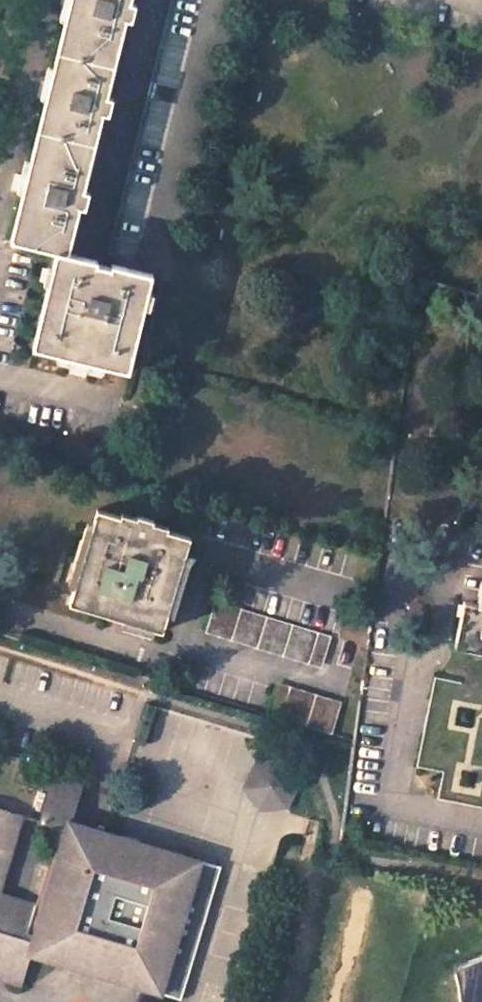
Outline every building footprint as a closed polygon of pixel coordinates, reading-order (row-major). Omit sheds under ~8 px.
[(137,0),(70,0),(12,236),(55,247),(33,343),(128,366),(151,271),(112,261),(111,264),(105,263),(106,259),(66,249),(78,204),(85,205),(90,188),(82,187),(102,112),(109,113),(114,94),(106,93),(125,17),(133,18),(138,0),(137,0)] [(110,251),(135,258),(199,0),(173,0),(110,251)] [(122,505),(120,508),(98,502),(70,596),(164,622),(192,528),(169,522),(171,519),(122,505)] [(469,592),(466,613),(458,611),(455,624),(453,637),(481,643),(481,595),(469,592)] [(206,622),(322,659),(331,630),(215,593),(206,622)] [(332,727),(341,698),(276,679),(267,708),(332,727)] [(298,783),(283,761),(256,764),(244,788),(260,810),(287,807),(298,783)] [(85,781),(56,771),(43,816),(72,825),(85,781)] [(95,823),(92,831),(72,825),(47,904),(4,890),(28,811),(0,802),(0,970),(21,977),(31,946),(153,983),(182,992),(222,862),(95,823)] [(450,968),(454,989),(454,1001),(481,1001),(481,953),(450,968)]
